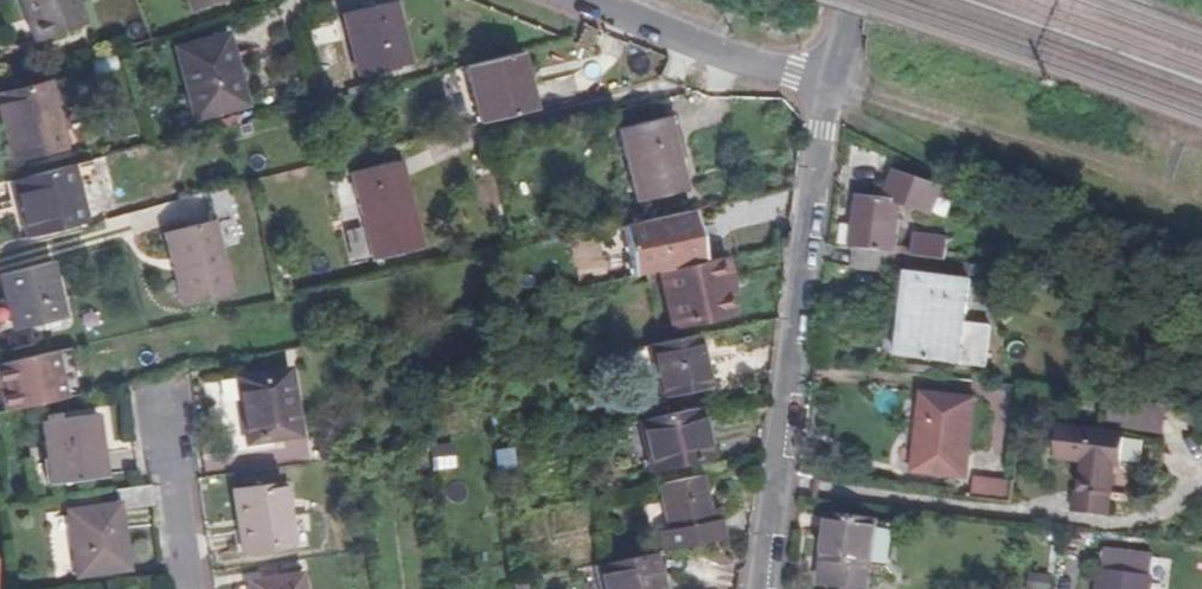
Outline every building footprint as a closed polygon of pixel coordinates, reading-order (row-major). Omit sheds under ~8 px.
[(69,0),(13,0),(28,42),(77,24),(69,0)] [(218,0),(184,0),(188,11),(218,0)] [(401,64),(386,1),(337,13),(352,75),(401,64)] [(333,22),(313,27),(318,45),(338,39),(333,22)] [(233,108),(215,39),(169,52),(187,119),(233,108)] [(481,121),(531,107),(523,80),(521,76),(513,79),(511,68),(519,66),(518,63),(513,48),(464,62),(481,121)] [(521,76),(523,80),(529,78),(523,61),(518,63),(519,66),(511,68),(513,79),(521,76)] [(62,148),(44,84),(0,96),(0,123),(2,123),(6,138),(2,140),(8,163),(62,148)] [(670,115),(662,117),(671,156),(679,154),(670,115)] [(671,156),(662,117),(612,128),(629,202),(679,190),(671,156)] [(418,250),(398,163),(349,173),(371,261),(418,250)] [(25,241),(86,226),(69,168),(10,184),(25,241)] [(886,252),(899,253),(905,205),(936,216),(936,213),(938,194),(939,187),(893,170),(884,201),(857,198),(851,247),(854,248),(886,252)] [(226,186),(207,193),(215,214),(234,208),(226,186)] [(953,200),(938,194),(936,213),(947,217),(953,200)] [(624,225),(635,274),(658,269),(703,259),(693,217),(692,210),(624,225)] [(703,259),(711,258),(701,215),(693,217),(703,259)] [(230,293),(213,222),(165,235),(183,304),(230,293)] [(360,226),(344,230),(352,261),(368,257),(360,226)] [(915,232),(913,255),(948,259),(951,235),(915,232)] [(272,240),(267,241),(274,271),(284,269),(280,250),(274,251),(272,240)] [(886,252),(854,248),(853,269),(884,272),(886,252)] [(737,293),(728,254),(711,258),(703,259),(658,269),(672,329),(734,315),(730,295),(737,293)] [(880,355),(984,366),(988,323),(962,320),(967,278),(967,273),(990,275),(991,263),(948,259),(913,255),(912,273),(906,272),(899,337),(882,335),(880,355)] [(52,264),(2,277),(8,305),(0,307),(0,323),(3,334),(14,331),(15,335),(66,322),(52,264)] [(277,283),(281,303),(292,300),(288,280),(277,283)] [(700,385),(688,333),(631,347),(643,397),(700,385)] [(65,398),(55,354),(0,366),(0,412),(65,398)] [(299,437),(289,370),(236,376),(246,443),(299,437)] [(1108,394),(1162,400),(1164,386),(1110,380),(1108,394)] [(960,478),(967,397),(915,392),(905,472),(960,478)] [(1159,433),(1163,404),(1104,396),(1100,425),(1159,433)] [(702,455),(691,404),(648,415),(659,465),(702,455)] [(53,483),(105,476),(97,412),(68,415),(67,408),(47,411),(48,419),(46,419),(53,483)] [(1083,456),(1079,492),(1110,497),(1114,459),(1121,459),(1124,430),(1068,424),(1065,454),(1083,456)] [(491,449),(495,478),(513,475),(510,445),(491,449)] [(452,487),(449,461),(428,465),(433,491),(452,487)] [(650,552),(716,539),(713,521),(704,522),(696,474),(655,483),(665,530),(647,534),(650,552)] [(971,492),(1006,496),(1008,478),(973,474),(971,492)] [(285,546),(276,485),(231,491),(239,552),(285,546)] [(117,492),(120,510),(154,505),(152,486),(117,492)] [(1110,497),(1079,492),(1073,492),(1072,509),(1108,512),(1110,497)] [(75,574),(125,565),(116,503),(66,510),(75,574)] [(854,588),(862,588),(872,521),(824,515),(814,584),(854,588)] [(650,552),(596,563),(599,582),(610,580),(612,588),(657,588),(650,552)] [(1145,560),(1100,553),(1096,588),(1142,588),(1145,560)] [(1055,577),(1031,571),(1026,588),(1052,588),(1055,577)] [(298,573),(244,581),(245,588),(300,588),(298,573)] [(512,588),(523,588),(521,578),(510,579),(512,588)] [(610,580),(599,582),(600,588),(612,588),(610,580)]
